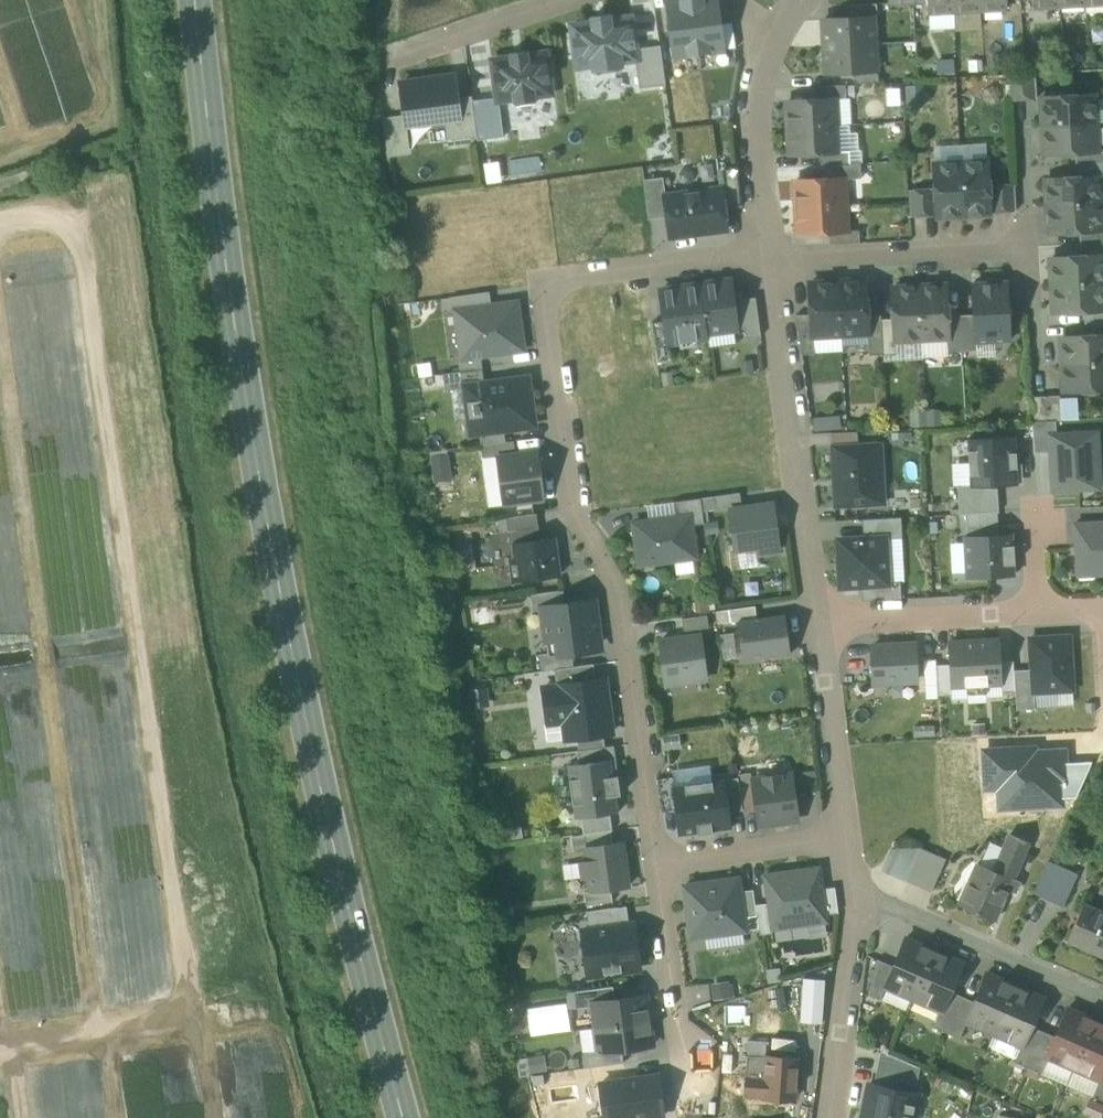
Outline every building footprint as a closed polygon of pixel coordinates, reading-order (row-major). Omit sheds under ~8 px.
[(667,2),(675,56),(698,52),(692,0),(682,0),(667,2)] [(698,52),(722,49),(716,0),(692,0),(698,52)] [(955,10),(954,0),(928,0),(928,3),(928,12),(955,10)] [(955,10),(980,9),(980,0),(954,0),(955,10)] [(980,9),(1007,8),(1006,0),(980,0),(980,9)] [(850,5),(851,18),(873,16),(873,17),(877,16),(877,3),(850,5)] [(955,10),(928,12),(929,29),(956,28),(955,10)] [(824,46),(825,46),(875,43),(873,17),(873,16),(851,18),(823,19),(824,46)] [(631,30),(630,18),(573,26),(575,38),(573,38),(575,54),(577,54),(578,66),(593,64),(593,71),(598,74),(619,72),(622,66),(621,60),(635,58),(634,49),(633,46),(635,46),(633,30),(631,30)] [(876,70),(875,43),(825,46),(826,72),(876,70)] [(660,45),(634,49),(635,58),(640,88),(666,85),(660,45)] [(1025,50),(1025,67),(1040,66),(1039,50),(1025,50)] [(553,81),(551,65),(546,65),(545,55),(494,61),(495,73),(491,73),(493,89),(497,88),(498,97),(499,99),(514,97),(515,106),(535,103),(534,94),(550,92),(548,81),(553,81)] [(969,74),(984,74),(983,59),(968,59),(969,74)] [(940,62),(941,76),(956,75),(955,61),(940,62)] [(854,71),(854,83),(879,82),(878,70),(876,70),(854,71)] [(1009,73),(1010,100),(1037,98),(1035,72),(1009,73)] [(459,119),(456,98),(453,73),(431,76),(431,79),(401,83),(405,116),(406,125),(408,125),(445,120),(459,119)] [(817,86),(818,99),(835,98),(846,98),(845,84),(817,86)] [(905,86),(906,104),(923,103),(922,85),(905,86)] [(900,87),(886,87),(886,105),(900,104),(900,87)] [(1095,123),(1102,123),(1102,94),(1094,95),(1095,123)] [(1041,97),(1042,126),(1095,123),(1094,95),(1041,97)] [(459,119),(445,120),(447,140),(477,136),(472,101),(472,96),(456,98),(459,119)] [(499,99),(498,97),(472,101),(477,136),(477,140),(503,137),(499,99)] [(850,97),(846,98),(835,98),(837,125),(851,124),(850,97)] [(787,101),(788,127),(837,125),(835,98),(818,99),(787,101)] [(406,125),(405,116),(384,119),(388,157),(411,154),(408,125),(406,125)] [(1097,148),(1095,123),(1042,126),(1044,153),(1075,151),(1097,150),(1097,148)] [(838,151),(837,125),(788,127),(790,154),(820,152),(838,151)] [(961,162),(987,161),(986,142),(960,143),(961,162)] [(1075,164),(1102,162),(1102,148),(1097,148),(1097,150),(1075,151),(1075,164)] [(821,165),(832,165),(849,163),(849,151),(838,151),(820,152),(821,165)] [(540,155),(507,159),(509,176),(542,172),(540,155)] [(484,163),(486,183),(501,181),(498,161),(484,163)] [(987,161),(961,162),(963,215),(990,213),(990,212),(988,185),(987,161)] [(937,216),(963,215),(961,162),(934,164),(935,188),(937,215),(937,216)] [(1075,164),(1076,177),(1098,176),(1098,177),(1102,177),(1102,162),(1075,164)] [(860,163),(849,163),(832,165),(833,178),(843,177),(843,179),(861,178),(860,163)] [(721,188),(724,209),(742,206),(737,167),(717,170),(720,188),(721,188)] [(1045,179),(1047,205),(1099,202),(1098,177),(1098,176),(1076,177),(1045,179)] [(643,180),(649,219),(667,217),(664,196),(666,195),(663,177),(643,180)] [(795,180),(797,206),(845,204),(843,179),(843,177),(833,178),(795,180)] [(988,185),(990,212),(1016,210),(1014,184),(988,185)] [(664,196),(667,217),(670,237),(727,230),(724,209),(721,188),(720,188),(666,195),(664,196)] [(935,188),(922,189),(924,215),(937,215),(935,188)] [(910,216),(924,215),(922,189),(909,190),(910,200),(910,216)] [(1101,227),(1099,202),(1047,205),(1048,232),(1079,230),(1101,229),(1101,227)] [(846,230),(845,204),(797,206),(798,233),(828,231),(846,230)] [(1080,243),(1102,242),(1102,227),(1101,227),(1101,229),(1079,230),(1080,243)] [(828,231),(829,244),(860,242),(859,229),(846,230),(828,231)] [(1080,243),(1081,256),(1102,255),(1102,256),(1102,242),(1080,243)] [(1051,285),(1102,282),(1102,262),(1102,256),(1102,255),(1081,256),(1050,258),(1051,285)] [(865,280),(839,281),(842,334),(868,332),(867,315),(865,280)] [(706,333),(737,328),(732,294),(730,281),(700,285),(706,333)] [(813,335),(842,334),(839,281),(809,283),(811,313),(812,336),(813,335)] [(973,314),(975,342),(976,342),(995,341),(1010,340),(1006,281),(972,283),(973,314)] [(1051,285),(1053,311),(1083,309),(1102,308),(1102,282),(1051,285)] [(707,337),(706,333),(700,285),(687,287),(687,284),(673,286),(673,288),(660,290),(664,321),(667,342),(669,342),(707,337)] [(945,284),(918,286),(922,338),(946,337),(948,337),(947,315),(945,284)] [(896,340),(922,338),(918,286),(892,287),(894,318),(895,340),(896,340)] [(452,312),(455,311),(455,310),(491,305),(489,291),(450,296),(452,312)] [(741,292),(732,294),(737,328),(744,327),(746,327),(742,299),(741,292)] [(744,327),(746,338),(761,336),(755,297),(742,299),(746,327),(744,327)] [(491,305),(455,310),(455,311),(461,357),(462,358),(481,355),(523,350),(516,302),(491,305)] [(1090,322),(1102,321),(1102,308),(1083,309),(1084,322),(1090,322)] [(795,314),(801,354),(814,353),(813,335),(812,336),(811,313),(795,314)] [(869,355),(882,354),(881,319),(880,314),(867,315),(868,332),(869,355)] [(973,314),(960,315),(962,350),(976,349),(976,342),(975,342),(973,314)] [(947,351),(962,350),(960,315),(947,315),(948,337),(946,337),(947,351)] [(894,318),(881,319),(882,354),(897,353),(896,340),(895,340),(894,318)] [(672,360),(669,342),(667,342),(664,321),(652,323),(657,362),(672,360)] [(1090,322),(1091,335),(1102,335),(1102,321),(1090,322)] [(813,335),(814,353),(842,352),(842,334),(813,335)] [(1062,363),(1102,361),(1102,335),(1091,335),(1061,337),(1062,363)] [(922,338),(923,358),(948,357),(947,351),(946,337),(922,338)] [(897,353),(882,354),(883,361),(923,358),(922,338),(896,340),(897,353)] [(976,342),(976,349),(977,356),(996,355),(995,341),(976,342)] [(462,358),(461,357),(458,357),(460,371),(482,368),(481,355),(462,358)] [(740,360),(741,374),(753,374),(752,359),(740,360)] [(1062,363),(1063,390),(1102,387),(1102,361),(1062,363)] [(465,386),(484,383),(482,368),(460,371),(443,373),(445,390),(466,387),(465,386)] [(504,428),(533,425),(527,378),(484,383),(465,386),(466,387),(472,433),(479,432),(504,428)] [(1032,396),(1034,420),(1060,419),(1059,397),(1059,394),(1046,395),(1032,396)] [(1059,397),(1060,419),(1078,418),(1077,396),(1059,397)] [(910,409),(911,428),(926,427),(925,411),(925,408),(910,409)] [(925,411),(926,427),(942,426),(941,410),(925,411)] [(814,432),(830,432),(841,432),(840,415),(813,416),(814,432)] [(1033,452),(1049,451),(1048,433),(1056,433),(1055,420),(1032,421),(1033,452)] [(481,445),(505,442),(504,428),(479,432),(481,445)] [(830,432),(831,445),(857,444),(856,431),(841,432),(830,432)] [(1056,433),(1048,433),(1049,451),(1051,490),(1100,488),(1097,431),(1056,433)] [(997,485),(1012,484),(1012,469),(1017,469),(1016,451),(1015,435),(967,438),(969,462),(970,484),(970,486),(997,485)] [(515,453),(513,441),(505,442),(481,445),(482,458),(497,456),(515,453)] [(883,481),(881,443),(857,444),(831,445),(834,506),(869,504),(868,482),(883,481)] [(497,456),(504,505),(544,499),(537,451),(515,453),(497,456)] [(431,456),(435,481),(451,478),(448,453),(431,456)] [(497,456),(482,458),(489,506),(504,505),(497,456)] [(952,485),(957,485),(970,484),(969,462),(951,462),(952,485)] [(868,482),(869,504),(884,503),(883,481),(868,482)] [(970,486),(970,484),(957,485),(959,514),(966,513),(997,511),(997,512),(998,512),(997,485),(970,486)] [(741,506),(740,493),(700,498),(702,511),(741,506)] [(700,498),(673,502),(675,517),(689,516),(691,525),(704,524),(702,511),(700,498)] [(675,517),(673,502),(646,505),(648,521),(675,517)] [(1102,515),(1102,504),(1070,505),(1070,516),(1102,515)] [(757,553),(776,551),(770,506),(732,511),(737,547),(756,545),(757,553)] [(966,513),(967,535),(998,534),(997,512),(997,511),(966,513)] [(506,517),(509,544),(513,543),(540,539),(537,513),(506,517)] [(674,559),(695,556),(691,525),(689,516),(675,517),(648,521),(634,523),(639,564),(674,559)] [(862,518),(863,538),(884,537),(884,538),(902,537),(901,516),(862,518)] [(1074,523),(1076,562),(1077,562),(1078,574),(1099,573),(1099,574),(1102,574),(1102,523),(1095,523),(1093,521),(1074,523)] [(967,535),(964,536),(964,542),(966,571),(966,577),(1014,574),(1013,563),(1014,563),(1013,544),(1012,544),(1011,533),(998,534),(967,535)] [(863,538),(838,539),(841,585),(860,584),(887,583),(887,581),(884,538),(884,537),(863,538)] [(884,538),(887,581),(900,581),(904,581),(902,537),(884,538)] [(518,580),(559,575),(554,538),(540,539),(513,543),(516,560),(510,560),(513,581),(518,580)] [(966,571),(964,542),(951,542),(953,572),(966,571)] [(697,571),(695,556),(674,559),(675,574),(697,571)] [(900,581),(887,581),(887,583),(860,584),(861,600),(901,598),(900,581)] [(530,594),(533,611),(542,610),(541,606),(565,603),(563,590),(530,594)] [(571,653),(594,650),(599,643),(593,599),(565,603),(541,606),(542,610),(547,653),(548,656),(571,653)] [(717,624),(737,621),(757,618),(755,605),(716,611),(717,624)] [(682,618),(684,631),(709,627),(707,614),(682,618)] [(742,660),(790,653),(785,614),(757,618),(737,621),(742,660)] [(659,640),(665,683),(706,678),(700,635),(659,640)] [(1034,691),(1072,689),(1069,635),(1029,637),(1031,668),(1032,691),(1034,691)] [(949,664),(950,686),(966,685),(966,694),(986,692),(985,684),(1001,683),(1000,660),(998,639),(948,641),(949,664)] [(914,644),(871,646),(872,682),(916,680),(914,644)] [(554,669),(573,666),(571,653),(548,656),(547,653),(539,654),(541,670),(554,669)] [(1013,660),(1000,660),(1001,683),(1001,691),(1015,691),(1014,669),(1013,660)] [(573,666),(554,669),(556,685),(596,680),(594,664),(573,666)] [(950,686),(949,664),(936,664),(938,695),(951,694),(950,686)] [(1031,668),(1014,669),(1015,691),(1016,708),(1035,707),(1034,691),(1032,691),(1031,668)] [(603,734),(612,732),(604,679),(596,680),(556,685),(543,687),(548,723),(563,721),(566,738),(576,737),(603,734)] [(1001,683),(985,684),(986,692),(986,699),(1001,698),(1001,691),(1001,683)] [(966,685),(950,686),(951,694),(951,700),(967,700),(966,694),(966,685)] [(486,686),(468,689),(471,709),(489,706),(486,686)] [(914,725),(914,736),(934,735),(934,725),(914,725)] [(679,733),(659,735),(661,750),(680,748),(679,733)] [(603,734),(576,737),(578,750),(605,746),(603,734)] [(615,759),(613,745),(605,746),(578,750),(576,750),(578,763),(615,759)] [(1022,748),(984,750),(985,770),(998,769),(1000,807),(1058,804),(1061,798),(1060,778),(1065,778),(1064,762),(1063,751),(1022,752),(1022,748)] [(618,778),(615,759),(578,763),(567,765),(574,818),(580,817),(610,813),(618,812),(616,795),(616,792),(609,793),(607,779),(618,778)] [(1091,761),(1064,762),(1065,778),(1060,778),(1061,798),(1076,797),(1091,761)] [(751,772),(738,774),(738,777),(742,809),(743,812),(756,811),(752,780),(751,772)] [(772,822),(798,818),(792,774),(779,776),(779,774),(764,776),(765,778),(752,780),(756,811),(757,818),(771,816),(772,822)] [(674,785),(672,776),(656,779),(661,812),(675,810),(672,786),(674,785)] [(729,811),(742,809),(738,777),(725,778),(729,811)] [(616,795),(620,795),(618,778),(607,779),(609,793),(616,792),(616,795)] [(729,811),(725,778),(674,785),(672,786),(675,810),(678,835),(698,832),(699,833),(711,831),(711,830),(731,828),(729,811)] [(612,830),(610,813),(580,817),(583,834),(611,830),(612,830)] [(505,827),(507,839),(523,838),(521,825),(505,827)] [(585,847),(612,843),(611,830),(583,834),(571,836),(573,849),(585,847)] [(959,904),(994,919),(1006,890),(1012,892),(1016,881),(1011,879),(1027,842),(1009,834),(1004,847),(994,871),(979,864),(977,863),(959,904)] [(990,841),(979,864),(994,871),(1004,847),(990,841)] [(628,886),(626,872),(624,859),(622,842),(612,843),(585,847),(587,861),(580,862),(581,871),(582,876),(588,876),(591,891),(610,888),(628,886)] [(882,871),(905,880),(919,848),(892,849),(882,871)] [(946,859),(919,848),(905,880),(932,892),(946,859)] [(1033,892),(1063,906),(1077,874),(1047,860),(1033,892)] [(768,900),(772,929),(826,921),(825,915),(822,889),(819,867),(764,874),(768,900)] [(700,926),(701,936),(741,931),(745,930),(740,891),(738,878),(722,880),(719,884),(706,885),(706,882),(683,885),(689,927),(700,926)] [(835,887),(822,889),(825,915),(838,913),(835,887)] [(612,901),(610,888),(591,891),(584,892),(586,905),(612,901)] [(745,930),(758,928),(755,902),(753,889),(740,891),(745,930)] [(768,900),(755,902),(758,928),(759,933),(772,931),(772,929),(768,900)] [(587,911),(589,929),(629,923),(626,906),(587,911)] [(1081,907),(1068,940),(1102,954),(1102,916),(1081,907)] [(629,923),(589,929),(582,930),(588,975),(639,968),(637,952),(635,939),(633,923),(629,923)] [(700,926),(689,927),(690,937),(701,936),(700,926)] [(741,931),(701,936),(703,950),(743,945),(741,931)] [(885,987),(913,998),(934,950),(905,937),(893,966),(884,986),(885,987)] [(962,962),(934,950),(913,998),(940,1010),(941,1011),(950,991),(962,962)] [(868,994),(880,999),(885,987),(884,986),(893,966),(877,959),(868,994)] [(781,967),(766,968),(767,983),(781,982),(781,967)] [(966,1022),(994,1034),(1015,985),(986,973),(974,1001),(965,1021),(966,1022)] [(711,983),(713,1000),(731,997),(728,980),(711,983)] [(706,984),(684,986),(687,1005),(709,1002),(706,984)] [(1043,997),(1015,985),(994,1034),(1021,1045),(1022,1046),(1031,1026),(1043,997)] [(614,999),(612,986),(573,991),(575,1008),(591,1006),(590,1002),(614,999)] [(933,1026),(946,1032),(962,996),(950,991),(941,1011),(940,1010),(933,1026)] [(594,1027),(650,1020),(648,1003),(646,1004),(645,995),(614,999),(590,1002),(591,1006),(594,1027)] [(974,1001),(962,996),(946,1032),(959,1038),(966,1022),(965,1021),(974,1001)] [(934,1019),(937,1011),(910,1001),(907,1009),(934,1019)] [(1047,1057),(1074,1069),(1096,1020),(1067,1008),(1055,1036),(1046,1056),(1047,1057)] [(650,1020),(594,1027),(597,1051),(597,1052),(621,1049),(652,1045),(651,1036),(653,1036),(650,1020)] [(1074,1069),(1100,1080),(1101,1080),(1102,1076),(1102,1023),(1096,1020),(1074,1069)] [(1014,1062),(1027,1067),(1043,1031),(1031,1026),(1022,1046),(1021,1045),(1016,1057),(1014,1062)] [(597,1051),(594,1027),(579,1029),(582,1053),(597,1051)] [(1055,1036),(1043,1031),(1027,1067),(1040,1073),(1047,1057),(1046,1056),(1055,1036)] [(1021,1045),(994,1034),(988,1046),(1016,1057),(1021,1045)] [(747,1055),(766,1056),(767,1042),(747,1041),(747,1055)] [(623,1063),(621,1049),(597,1052),(597,1051),(582,1053),(584,1068),(623,1063)] [(913,1092),(918,1066),(882,1050),(875,1084),(913,1092)] [(545,1055),(527,1057),(530,1073),(547,1070),(545,1055)] [(765,1076),(766,1056),(747,1055),(745,1075),(765,1076)] [(796,1058),(766,1056),(765,1076),(745,1075),(744,1095),(763,1096),(763,1097),(794,1098),(794,1097),(796,1058)] [(1047,1057),(1040,1073),(1067,1085),(1074,1069),(1047,1057)] [(1093,1096),(1100,1080),(1074,1069),(1067,1085),(1093,1096)] [(598,1084),(603,1117),(640,1117),(664,1115),(658,1075),(598,1084)] [(1102,1100),(1102,1076),(1101,1080),(1100,1080),(1093,1096),(1102,1100)] [(918,1093),(913,1092),(875,1084),(870,1083),(865,1105),(863,1105),(860,1117),(912,1117),(918,1093)] [(744,1095),(740,1094),(739,1108),(743,1108),(750,1109),(790,1111),(796,1111),(796,1097),(794,1097),(794,1098),(763,1097),(763,1096),(744,1095)] [(1083,1111),(1097,1117),(1100,1117),(1102,1112),(1102,1104),(1090,1097),(1083,1111)] [(750,1109),(743,1108),(742,1117),(750,1117),(750,1109)]
